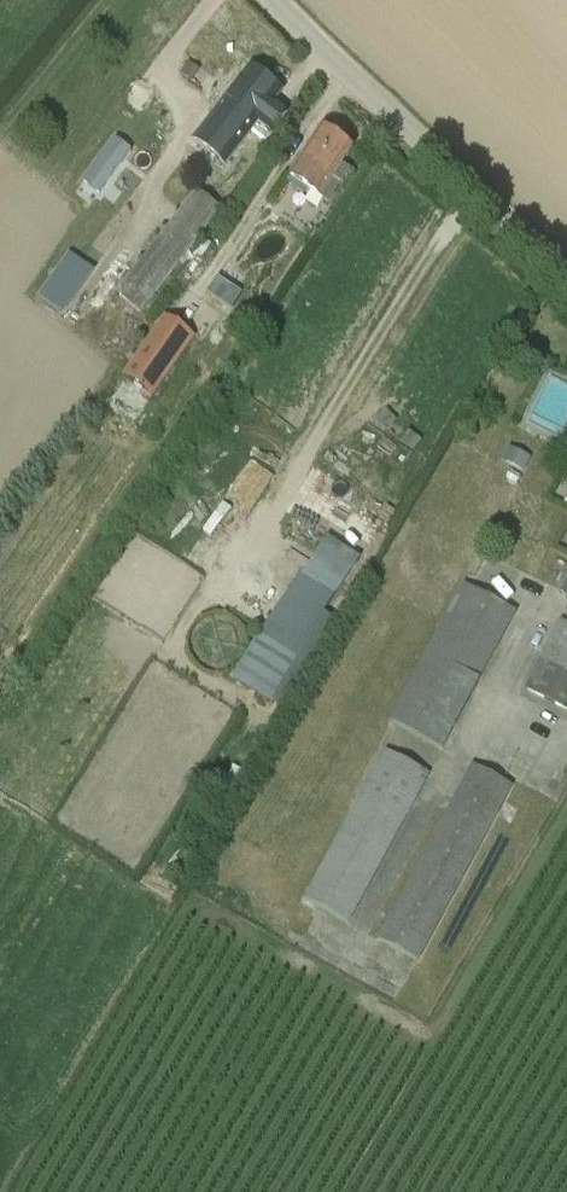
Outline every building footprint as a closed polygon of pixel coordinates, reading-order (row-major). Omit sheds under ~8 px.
[(251,70),(222,108),(251,131),(268,143),(291,114),(274,101),(280,93),(251,70)] [(222,108),(197,142),(226,163),(251,131),(222,108)] [(342,186),(352,171),(342,165),(352,149),(322,129),(286,184),(303,195),(307,189),(329,204),(341,185),(342,186)] [(220,211),(196,191),(123,287),(147,306),(220,211)] [(64,316),(95,272),(69,254),(38,298),(64,316)] [(137,386),(152,397),(193,338),(164,318),(160,325),(124,377),(137,386)] [(337,482),(327,503),(346,513),(356,492),(337,482)] [(329,537),(304,574),(332,592),(335,595),(360,558),(329,537)] [(323,613),(335,595),(332,592),(304,574),(236,680),(289,714),(342,625),(323,613)] [(464,583),(390,722),(443,750),(517,613),(464,583)] [(525,690),(566,711),(566,624),(560,620),(525,690)] [(386,750),(304,899),(350,925),(431,774),(386,750)] [(472,764),(378,940),(419,962),(515,786),(472,764)]
